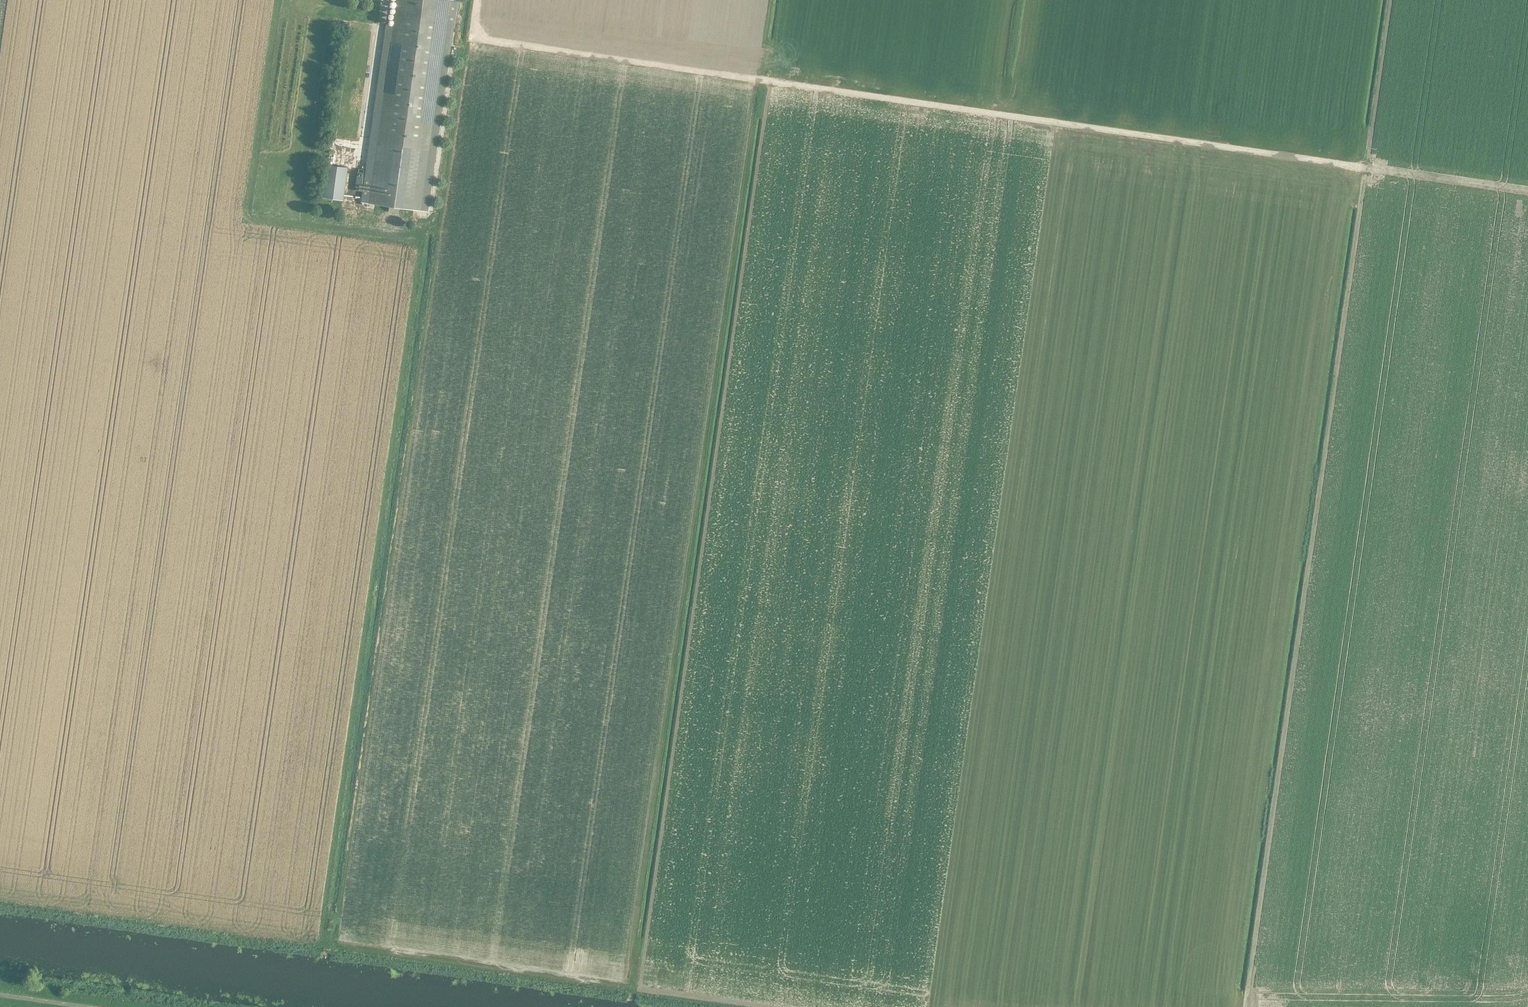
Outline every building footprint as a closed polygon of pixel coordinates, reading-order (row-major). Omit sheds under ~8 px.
[(428,212),(457,1),(453,0),(389,0),(361,203),(428,212)] [(329,165),(323,196),(344,200),(349,168),(329,165)]
